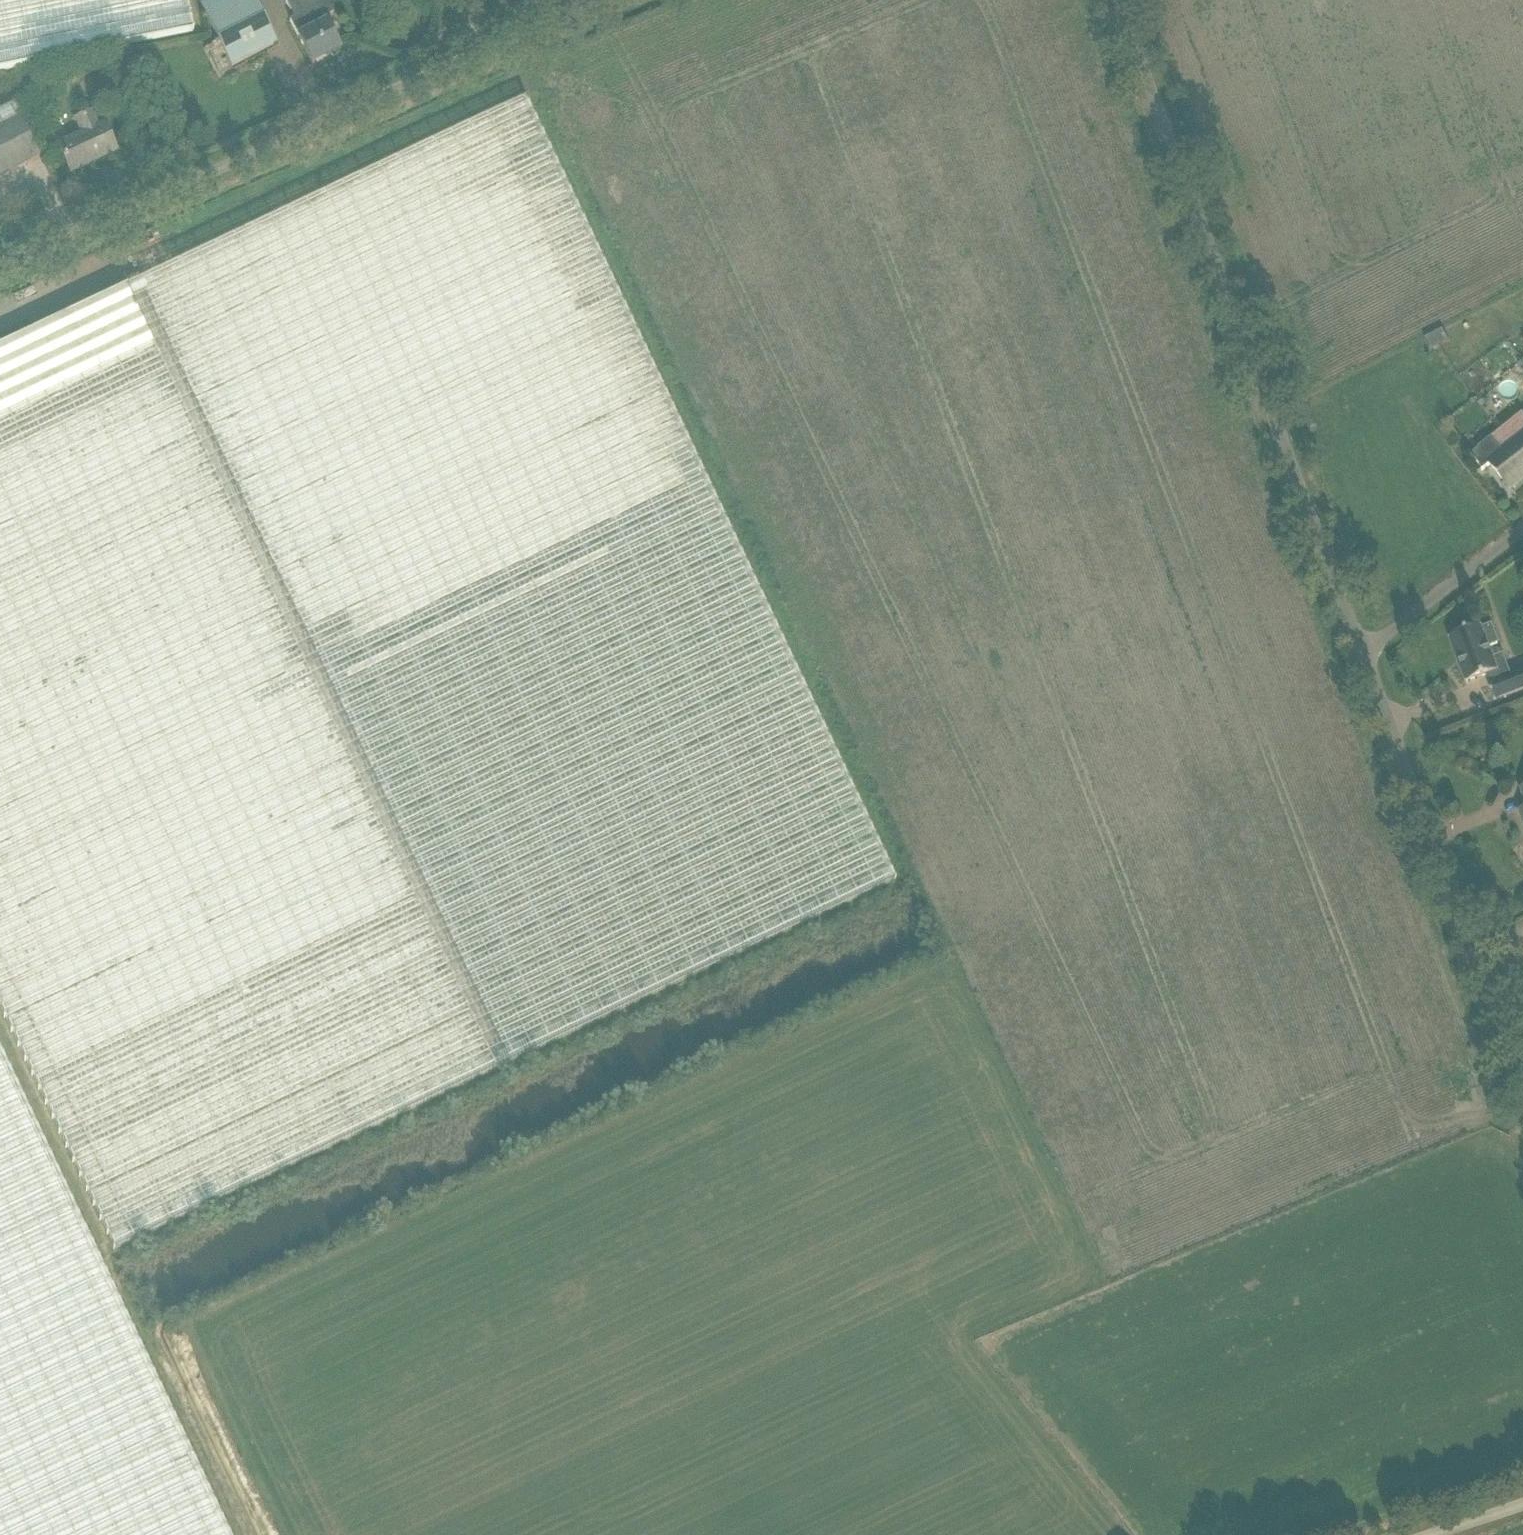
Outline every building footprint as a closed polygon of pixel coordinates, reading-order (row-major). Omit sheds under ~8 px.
[(195,30),(189,0),(0,0),(0,70),(195,30)] [(201,5),(232,66),(277,43),(255,0),(212,0),(201,5)] [(289,22),(312,65),(340,50),(323,19),(333,14),(325,0),(295,0),(303,15),(289,22)] [(114,1250),(895,881),(524,99),(0,347),(0,1008),(114,1250)] [(41,104),(0,125),(0,174),(42,154),(34,138),(53,129),(41,104)] [(58,146),(71,173),(116,152),(103,125),(98,128),(91,114),(76,120),(83,135),(58,146)] [(1491,464),(1508,488),(1522,477),(1522,437),(1502,454),(1491,440),(1480,448),(1479,448),(1478,448),(1478,449),(1471,455),(1482,470),(1481,470),(1482,471),(1491,464)] [(1508,668),(1503,654),(1494,657),(1491,648),(1499,644),(1491,624),(1482,627),(1482,626),(1447,638),(1465,684),(1485,677),(1494,702),(1522,691),(1522,671),(1511,676),(1508,668)] [(83,1225),(0,1051),(0,1534),(229,1534),(83,1225)]
